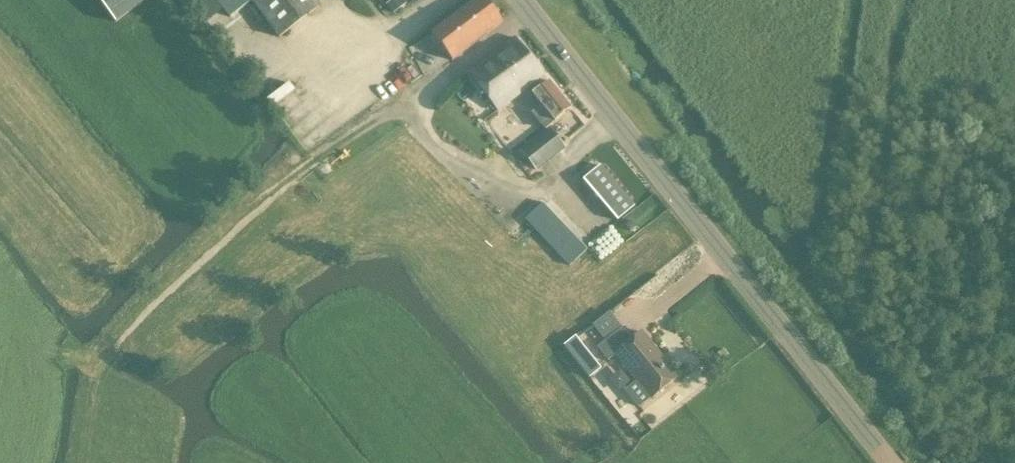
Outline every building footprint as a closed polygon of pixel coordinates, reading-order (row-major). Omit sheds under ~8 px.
[(224,11),(216,0),(189,0),(206,23),(224,11)] [(252,1),(280,38),(320,8),(314,0),(216,0),(224,11),(229,18),(252,1)] [(388,6),(394,14),(406,6),(402,0),(397,0),(388,6)] [(503,22),(486,0),(476,0),(432,34),(452,61),(503,22)] [(518,86),(523,92),(544,75),(515,38),(490,57),(511,85),(513,84),(516,87),(518,86)] [(468,74),(498,112),(514,99),(519,95),(523,92),(518,86),(516,87),(513,84),(511,85),(490,57),(468,74)] [(542,106),(532,114),(545,129),(554,121),(555,122),(571,108),(549,81),(533,95),(542,106)] [(296,83),(271,95),(286,126),(311,115),(296,83)] [(537,170),(565,147),(550,129),(522,151),(537,170)] [(583,180),(617,221),(634,207),(600,166),(583,180)] [(570,267),(587,250),(543,204),(526,220),(570,267)] [(627,226),(631,232),(637,227),(633,221),(627,226)] [(678,377),(642,332),(632,340),(622,328),(597,348),(608,361),(616,355),(638,382),(626,391),(639,408),(651,399),(678,377)] [(575,337),(564,346),(589,377),(600,369),(575,337)] [(728,355),(724,349),(718,354),(723,359),(728,355)]
